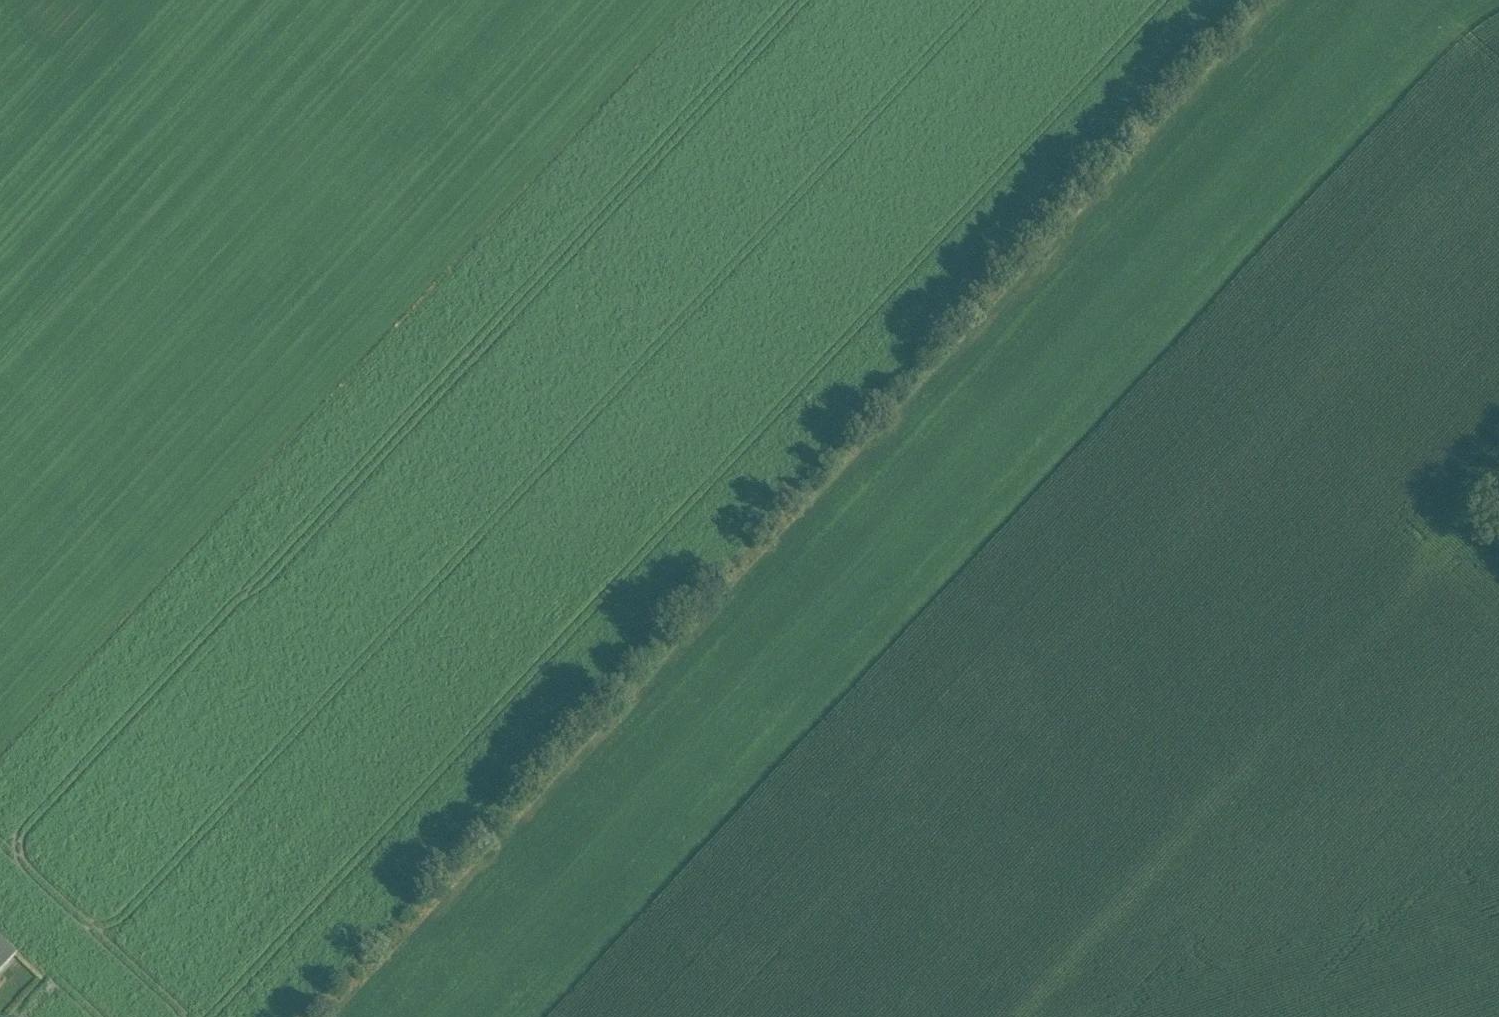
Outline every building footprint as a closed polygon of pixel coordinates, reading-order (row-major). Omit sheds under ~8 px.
[(16,954),(0,939),(0,972),(16,954)]
